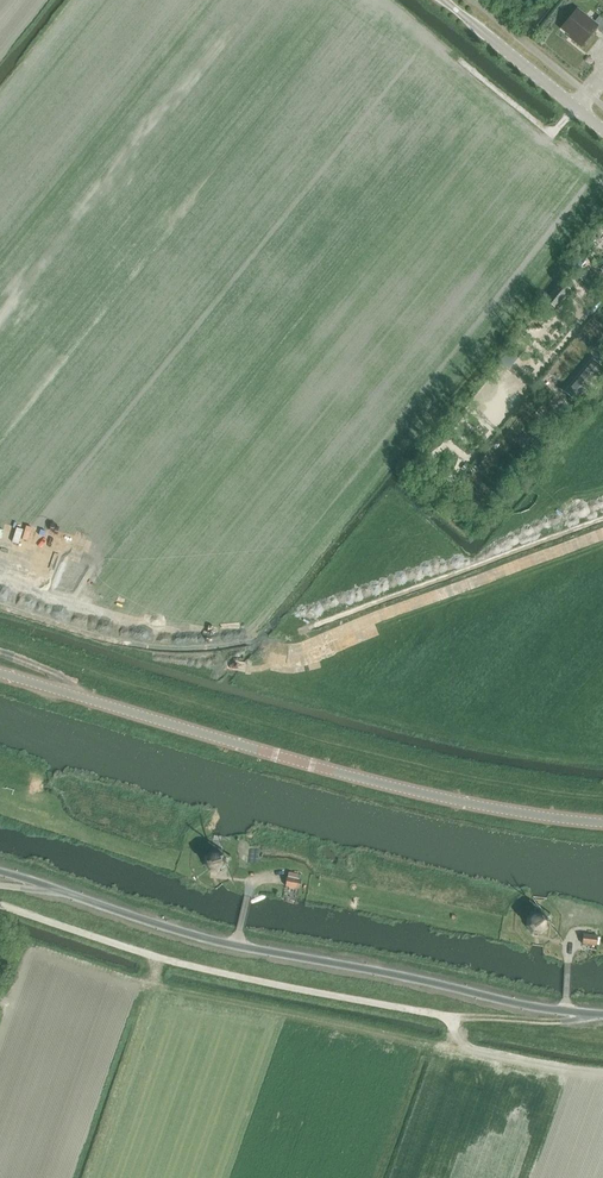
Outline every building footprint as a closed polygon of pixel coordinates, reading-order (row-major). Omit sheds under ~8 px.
[(595,22),(577,8),(561,29),(574,39),(573,40),(581,47),(597,27),(602,32),(602,19),(599,16),(595,22)] [(561,282),(546,300),(555,308),(570,289),(561,282)] [(602,367),(592,359),(565,391),(575,399),(576,401),(602,368),(602,367)] [(209,872),(211,872),(217,872),(217,873),(219,873),(219,872),(225,867),(226,868),(226,865),(227,859),(227,857),(226,857),(221,852),(221,851),(219,850),(219,851),(213,850),(211,850),(211,851),(206,855),(205,855),(205,857),(204,863),(204,865),(205,866),(209,871),(209,872)] [(303,875),(288,872),(286,886),(303,889),(305,880),(302,879),(303,875)] [(531,933),(534,934),(534,933),(540,934),(542,934),(542,933),(548,929),(549,927),(548,927),(549,921),(550,919),(549,919),(544,913),(544,912),(542,912),(536,912),(536,911),(534,911),(534,912),(528,916),(527,916),(527,918),(527,925),(526,925),(526,927),(527,927),(532,932),(531,933)] [(596,935),(582,934),(581,943),(595,944),(596,935)]
